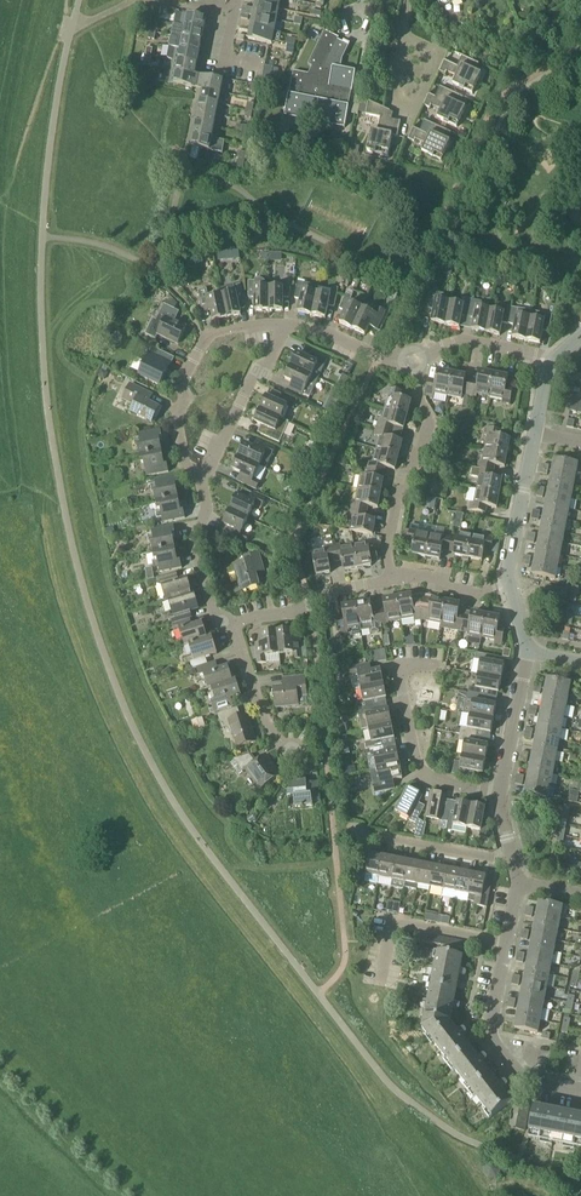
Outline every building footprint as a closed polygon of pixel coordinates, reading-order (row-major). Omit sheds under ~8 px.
[(255,5),(278,10),(280,0),(256,0),(255,5)] [(242,10),(241,15),(248,16),(253,17),(252,17),(276,22),(278,10),(255,5),(254,10),(243,8),(243,10),(242,10)] [(177,13),(174,25),(203,31),(206,19),(177,13)] [(252,17),(250,28),(274,33),(276,22),(252,17)] [(174,25),(172,37),(201,42),(203,31),(174,25)] [(274,33),(250,28),(248,38),(248,40),(249,40),(272,45),(274,33)] [(345,126),(355,74),(341,71),(342,64),(351,45),(344,41),(342,44),(340,43),(337,42),(339,39),(324,32),(318,44),(308,66),(312,68),(308,75),(293,72),(289,94),(288,94),(285,114),(345,126)] [(296,39),(279,36),(277,43),(287,45),(286,53),(293,54),(296,39)] [(172,37),(170,48),(199,54),(201,42),(172,37)] [(199,54),(170,48),(168,59),(173,60),(173,61),(197,65),(199,54)] [(447,73),(457,77),(453,86),(472,95),(481,75),(475,73),(479,65),(455,54),(455,55),(465,60),(460,69),(444,62),(439,73),(445,76),(447,73)] [(173,61),(171,71),(171,72),(194,77),(197,65),(173,61)] [(264,68),(262,80),(269,81),(270,77),(271,69),(264,68)] [(164,83),(168,84),(192,89),(194,77),(171,72),(171,71),(166,70),(164,83)] [(355,115),(357,116),(361,99),(366,76),(363,75),(359,75),(351,115),(355,115)] [(205,78),(203,90),(226,95),(229,83),(205,78)] [(431,107),(441,111),(437,120),(457,129),(466,109),(460,106),(463,99),(440,88),(440,89),(449,93),(445,103),(428,96),(423,107),(430,110),(431,107)] [(203,90),(200,102),(224,106),(226,95),(203,90)] [(361,99),(357,116),(358,116),(359,112),(360,107),(367,109),(366,114),(366,116),(380,119),(377,133),(371,132),(367,152),(387,157),(392,137),(397,138),(400,122),(392,121),(393,114),(390,113),(390,112),(384,110),(368,102),(361,99)] [(200,102),(198,113),(222,118),(224,106),(200,102)] [(248,104),(246,111),(253,112),(254,105),(248,104)] [(253,112),(246,111),(245,118),(252,119),(253,112)] [(198,113),(196,124),(219,129),(222,118),(198,113)] [(451,134),(424,122),(434,127),(429,137),(413,129),(408,141),(414,144),(416,141),(426,144),(422,153),(441,162),(450,143),(447,142),(451,134)] [(196,124),(194,136),(217,140),(219,129),(196,124)] [(217,140),(194,136),(191,148),(223,154),(225,142),(217,140)] [(359,147),(350,146),(348,154),(357,155),(359,147)] [(244,161),(244,159),(247,159),(248,154),(245,154),(245,153),(238,152),(237,159),(244,161)] [(248,298),(255,298),(255,312),(269,312),(269,288),(270,288),(270,285),(267,285),(265,283),(263,281),(261,280),(255,280),(255,282),(248,282),(248,298)] [(269,288),(269,312),(283,312),(283,298),(289,298),(289,281),(282,281),(282,288),(270,288),(269,288)] [(300,300),(297,313),(311,316),(316,293),(317,293),(319,287),(298,282),(294,299),(300,300)] [(222,296),(227,319),(240,316),(239,311),(245,310),(246,309),(240,285),(220,289),(222,296)] [(227,319),(222,296),(208,299),(206,290),(198,291),(202,311),(210,309),(213,322),(227,319)] [(316,293),(311,316),(325,319),(328,306),(334,308),(338,291),(331,290),(330,296),(317,293),(316,293)] [(434,310),(431,323),(445,326),(450,303),(444,302),(445,295),(431,293),(427,309),(434,310)] [(345,312),(339,324),(352,330),(362,309),(349,303),(352,297),(346,294),(339,309),(345,312)] [(450,303),(445,326),(459,329),(461,316),(468,317),(471,300),(464,299),(463,305),(450,303)] [(471,300),(468,317),(474,318),(472,331),(485,334),(490,311),(484,309),(485,307),(481,302),(471,300)] [(164,305),(156,321),(153,320),(145,335),(156,340),(159,336),(177,345),(186,328),(174,322),(179,312),(164,305)] [(490,311),(485,334),(499,337),(502,324),(508,325),(511,308),(505,307),(503,307),(498,309),(498,312),(490,311)] [(362,309),(352,330),(364,336),(370,324),(378,328),(385,312),(377,308),(375,312),(370,310),(369,312),(362,309)] [(511,308),(508,325),(515,326),(512,339),(526,342),(532,312),(511,308)] [(532,312),(526,342),(540,344),(542,331),(549,333),(552,316),(532,312)] [(125,332),(135,337),(137,332),(127,327),(125,332)] [(102,334),(107,337),(110,333),(104,330),(103,329),(101,334),(102,334)] [(248,337),(251,349),(257,347),(254,336),(248,337)] [(296,354),(290,367),(318,380),(324,367),(326,361),(311,354),(308,360),(296,354)] [(160,386),(167,371),(162,369),(165,362),(152,355),(149,362),(146,361),(139,376),(160,386)] [(290,367),(285,380),(296,385),(294,391),(309,398),(318,380),(290,367)] [(100,371),(97,377),(103,380),(106,374),(100,371)] [(434,394),(447,397),(451,374),(438,371),(436,381),(429,380),(426,396),(433,398),(434,394)] [(471,381),(468,397),(475,399),(476,395),(489,398),(494,375),(480,372),(478,382),(471,381)] [(451,374),(447,397),(461,399),(462,396),(468,397),(471,381),(465,380),(465,377),(451,374)] [(494,375),(489,398),(502,400),(502,404),(509,405),(511,393),(505,392),(506,388),(507,378),(494,375)] [(341,376),(335,387),(342,390),(347,379),(341,376)] [(152,423),(159,409),(148,403),(152,396),(130,385),(123,400),(135,406),(131,413),(152,423)] [(388,397),(385,410),(407,416),(411,402),(401,400),(403,393),(387,389),(385,396),(388,397)] [(327,392),(323,405),(337,410),(342,397),(327,392)] [(266,397),(260,410),(281,420),(287,407),(293,410),(296,404),(280,397),(278,403),(266,397)] [(324,405),(322,410),(331,414),(333,410),(324,405)] [(444,406),(439,406),(435,408),(434,413),(443,415),(444,406)] [(260,410),(254,423),(261,426),(258,434),(279,444),(289,423),(281,420),(260,410)] [(378,422),(376,429),(392,434),(394,427),(403,430),(407,416),(385,410),(381,423),(378,422)] [(487,436),(484,450),(507,454),(510,440),(500,438),(501,432),(485,428),(483,436),(487,436)] [(392,434),(376,429),(374,436),(380,438),(376,451),(398,457),(402,443),(390,440),(392,434)] [(137,442),(139,457),(162,452),(159,439),(162,438),(160,431),(138,435),(139,442),(137,442)] [(244,444),(238,457),(260,467),(266,470),(275,450),(259,442),(256,450),(244,444)] [(311,453),(302,448),(298,456),(307,461),(311,453)] [(478,462),(477,469),(493,473),(494,466),(504,468),(507,454),(484,450),(482,463),(478,462)] [(369,463),(367,470),(383,474),(385,468),(395,470),(398,457),(376,451),(372,464),(369,463)] [(162,452),(139,457),(142,471),(145,471),(146,477),(168,473),(167,466),(164,466),(162,452)] [(260,467),(238,457),(232,470),(244,476),(241,483),(256,490),(260,482),(254,480),(260,467)] [(451,457),(450,464),(457,465),(458,458),(451,457)] [(554,460),(552,472),(575,476),(578,464),(554,460)] [(479,477),(476,491),(499,495),(502,481),(492,479),(493,473),(477,469),(475,477),(479,477)] [(360,477),(358,490),(380,495),(383,481),(382,481),(383,474),(367,470),(366,478),(360,477)] [(552,472),(550,483),(573,488),(575,476),(552,472)] [(153,488),(156,503),(178,499),(175,485),(178,484),(177,477),(155,482),(156,488),(153,488)] [(550,483),(547,495),(571,500),(573,488),(550,483)] [(351,503),(350,510),(366,513),(368,507),(378,509),(380,495),(358,490),(355,504),(351,503)] [(499,495),(476,491),(474,504),(470,503),(469,510),(485,514),(486,507),(496,509),(499,495)] [(236,496),(229,511),(248,520),(255,505),(262,508),(265,501),(252,494),(248,502),(236,496)] [(547,495),(545,507),(569,511),(571,500),(547,495)] [(435,499),(427,498),(425,508),(434,510),(435,499)] [(178,499),(156,503),(159,518),(161,517),(163,523),(185,519),(184,512),(181,512),(178,499)] [(545,507),(542,520),(566,524),(569,511),(545,507)] [(366,513),(350,510),(349,518),(352,518),(350,532),(372,536),(375,522),(365,520),(366,513)] [(248,520),(229,511),(223,525),(235,531),(231,538),(245,545),(249,537),(242,534),(248,520)] [(461,530),(463,515),(456,514),(454,528),(461,530)] [(542,520),(540,532),(564,536),(566,524),(542,520)] [(404,541),(408,541),(407,544),(414,546),(412,555),(426,558),(430,535),(419,533),(420,527),(411,525),(410,532),(405,531),(404,541)] [(150,538),(153,553),(175,549),(172,535),(175,534),(174,527),(151,531),(153,538),(150,538)] [(113,536),(112,529),(104,530),(106,538),(113,536)] [(540,532),(538,544),(561,548),(564,536),(540,532)] [(430,535),(426,558),(439,561),(441,551),(448,552),(451,536),(444,534),(443,538),(430,535)] [(451,536),(448,552),(455,553),(454,556),(468,559),(472,536),(459,534),(458,537),(451,536)] [(472,536),(468,559),(482,562),(484,552),(490,553),(494,537),(486,535),(485,539),(472,536)] [(367,544),(354,546),(357,569),(371,567),(371,564),(378,563),(376,553),(375,546),(368,547),(367,544)] [(538,544),(535,556),(559,560),(561,548),(538,544)] [(340,545),(332,546),(335,562),(342,561),(344,571),(357,569),(354,546),(340,548),(340,545)] [(335,562),(332,546),(325,547),(326,551),(312,553),(316,576),(330,574),(328,564),(335,562)] [(175,549),(153,553),(155,567),(158,567),(159,573),(182,569),(180,562),(177,562),(175,549)] [(254,571),(262,569),(258,554),(244,558),(245,563),(234,566),(241,591),(258,586),(254,571)] [(535,556),(533,568),(557,572),(559,560),(535,556)] [(557,572),(533,568),(532,575),(555,580),(557,572)] [(163,585),(168,601),(193,593),(190,594),(186,578),(174,581),(172,574),(157,579),(159,586),(163,585)] [(546,587),(544,597),(566,601),(568,591),(546,587)] [(193,593),(168,601),(170,600),(175,616),(171,617),(173,624),(188,620),(186,613),(198,610),(193,593)] [(578,595),(571,594),(570,601),(576,603),(578,595)] [(411,596),(397,598),(401,621),(414,619),(414,622),(421,621),(421,604),(412,605),(411,596)] [(385,610),(378,611),(381,628),(388,627),(388,623),(401,621),(397,598),(383,600),(385,610)] [(431,606),(421,604),(421,621),(428,622),(441,625),(446,602),(432,600),(431,606)] [(446,602),(441,625),(455,628),(454,631),(461,633),(464,616),(458,615),(460,605),(446,602)] [(381,628),(378,611),(372,613),(370,603),(356,605),(360,628),(360,631),(381,628)] [(360,628),(356,605),(342,607),(344,617),(337,618),(340,635),(347,633),(347,630),(360,628)] [(464,616),(461,633),(468,634),(468,636),(481,639),(486,616),(472,613),(471,618),(464,616)] [(486,616),(481,639),(494,641),(494,645),(501,646),(504,630),(498,629),(499,619),(486,616)] [(177,624),(171,626),(174,633),(179,631),(177,624)] [(192,627),(179,631),(184,647),(189,646),(207,640),(207,639),(202,624),(192,627)] [(290,630),(276,632),(279,655),(293,654),(293,661),(302,660),(300,643),(292,644),(290,630)] [(279,655),(276,632),(262,633),(264,647),(255,647),(257,664),(266,664),(265,657),(279,655)] [(193,657),(186,659),(187,664),(190,664),(210,657),(217,655),(212,638),(207,639),(207,640),(189,646),(193,657)] [(452,644),(451,648),(458,650),(459,643),(454,642),(452,644)] [(481,662),(478,675),(501,680),(504,666),(491,664),(492,657),(475,654),(474,660),(481,662)] [(212,689),(232,682),(227,668),(218,670),(216,663),(197,669),(197,670),(198,673),(200,679),(205,677),(209,690),(212,689)] [(351,677),(357,676),(360,690),(383,685),(381,671),(368,674),(366,665),(349,669),(351,677)] [(469,687),(468,694),(484,697),(485,691),(498,694),(501,680),(478,675),(475,689),(469,687)] [(297,697),(306,696),(304,678),(288,680),(289,688),(274,689),(276,708),(298,706),(297,697)] [(547,679),(545,690),(568,695),(571,684),(547,679)] [(235,681),(232,682),(232,683),(212,689),(216,702),(211,703),(214,710),(210,711),(209,709),(199,712),(200,717),(215,713),(233,707),(231,700),(240,697),(235,682),(235,681)] [(356,704),(358,711),(374,708),(373,701),(386,699),(383,685),(360,690),(363,703),(356,704)] [(545,690),(542,702),(566,707),(568,695),(545,690)] [(437,703),(438,696),(427,694),(426,701),(437,703)] [(493,720),(496,706),(483,704),(484,697),(468,694),(466,700),(464,714),(470,716),(493,720)] [(542,702),(540,714),(564,718),(566,707),(542,702)] [(374,708),(358,711),(359,718),(365,716),(368,730),(391,725),(389,711),(376,714),(374,708)] [(237,748),(255,743),(247,715),(239,717),(237,709),(218,715),(222,729),(230,726),(237,748)] [(540,714),(538,725),(561,730),(564,718),(540,714)] [(461,730),(460,735),(476,738),(478,731),(491,734),(493,720),(470,716),(467,729),(461,728),(461,730)] [(195,731),(204,728),(201,719),(192,722),(195,731)] [(371,743),(365,745),(367,751),(382,748),(381,742),(394,739),(391,725),(368,730),(371,743)] [(538,725),(536,737),(559,741),(561,730),(538,725)] [(476,738),(460,735),(458,741),(465,742),(462,756),(485,761),(488,747),(475,744),(476,738)] [(536,737),(533,748),(557,753),(559,741),(536,737)] [(348,746),(341,747),(342,756),(349,754),(348,746)] [(382,748),(367,751),(371,772),(376,771),(376,770),(399,766),(397,752),(384,754),(382,748)] [(533,748),(531,760),(555,764),(557,753),(533,748)] [(261,790),(279,776),(265,756),(259,760),(254,753),(233,760),(243,773),(247,770),(261,790)] [(462,756),(459,770),(453,768),(452,775),(468,778),(470,772),(483,774),(485,761),(462,756)] [(531,760),(529,771),(552,776),(555,764),(531,760)] [(353,766),(343,767),(345,776),(355,774),(353,766)] [(376,770),(376,771),(379,784),(372,785),(374,794),(391,790),(389,782),(402,779),(399,766),(376,770)] [(529,771),(527,783),(550,787),(552,776),(529,771)] [(312,803),(320,802),(319,790),(312,791),(312,786),(306,787),(306,781),(288,783),(289,793),(293,793),(295,808),(312,806),(312,803)] [(550,787),(527,783),(524,794),(548,799),(550,787)] [(406,789),(395,810),(410,818),(409,821),(417,825),(415,838),(423,840),(427,824),(418,819),(422,811),(416,808),(422,797),(406,789)] [(426,818),(440,820),(441,822),(447,823),(448,814),(441,813),(445,797),(430,794),(426,818)] [(448,814),(447,823),(445,831),(452,832),(453,826),(467,829),(471,806),(457,803),(455,816),(448,814)] [(471,806),(467,829),(480,831),(479,838),(485,839),(489,823),(482,821),(485,808),(471,806)] [(247,821),(248,824),(252,824),(256,821),(257,818),(255,816),(252,815),(247,818),(247,821)] [(370,854),(366,876),(365,880),(370,881),(370,883),(378,885),(380,878),(379,878),(383,857),(384,852),(380,851),(379,856),(370,854)] [(379,878),(380,878),(392,881),(397,854),(393,853),(392,859),(383,857),(379,878)] [(397,854),(392,881),(393,881),(392,888),(403,890),(409,862),(400,860),(401,855),(397,854)] [(409,862),(403,890),(404,890),(405,888),(417,891),(418,886),(417,886),(423,859),(419,858),(418,864),(409,862)] [(417,886),(418,886),(430,888),(434,867),(425,865),(426,860),(423,859),(417,886)] [(434,867),(430,888),(443,891),(448,864),(444,863),(443,869),(434,867)] [(448,864),(443,891),(456,893),(460,872),(451,870),(452,865),(448,864)] [(460,872),(456,893),(469,896),(474,869),(470,868),(469,874),(460,872)] [(474,869),(469,896),(468,901),(474,903),(474,906),(487,909),(491,884),(485,883),(486,877),(477,875),(478,870),(474,869)] [(388,902),(387,906),(385,913),(392,915),(394,903),(388,902)] [(539,902),(536,914),(560,918),(562,907),(539,902)] [(437,923),(438,914),(426,912),(424,921),(437,923)] [(536,914),(534,925),(558,930),(560,918),(536,914)] [(451,919),(438,916),(437,923),(442,924),(450,926),(451,919)] [(534,925),(532,937),(556,941),(558,930),(534,925)] [(443,948),(445,939),(416,933),(414,942),(443,948)] [(532,937),(530,948),(553,953),(556,941),(532,937)] [(445,939),(443,948),(465,952),(466,943),(445,939)] [(414,948),(413,955),(418,956),(421,954),(422,949),(414,948)] [(530,948),(528,959),(551,964),(553,953),(530,948)] [(463,956),(438,952),(436,959),(422,1029),(487,1112),(492,1118),(512,1102),(503,1091),(507,1088),(503,1083),(500,1086),(483,1065),(486,1062),(482,1057),(479,1060),(462,1038),(465,1035),(462,1031),(458,1034),(450,1023),(452,1009),(457,1010),(458,1004),(454,1003),(459,976),(463,977),(464,971),(460,970),(463,956)] [(528,959),(525,971),(549,976),(551,964),(528,959)] [(565,968),(577,970),(579,963),(567,961),(565,968)] [(525,971),(523,983),(547,987),(549,976),(525,971)] [(523,983),(521,994),(544,999),(547,987),(523,983)] [(521,994),(518,1006),(542,1011),(544,999),(521,994)] [(518,1006),(516,1017),(540,1022),(542,1011),(518,1006)] [(540,1022),(516,1017),(514,1029),(538,1034),(540,1022)] [(526,1133),(530,1107),(521,1105),(516,1131),(526,1133)] [(533,1110),(528,1138),(551,1143),(556,1114),(533,1110)] [(556,1114),(551,1143),(574,1147),(579,1119),(556,1114)] [(493,1160),(486,1161),(482,1167),(483,1174),(489,1179),(496,1177),(501,1171),(499,1164),(493,1160)]
